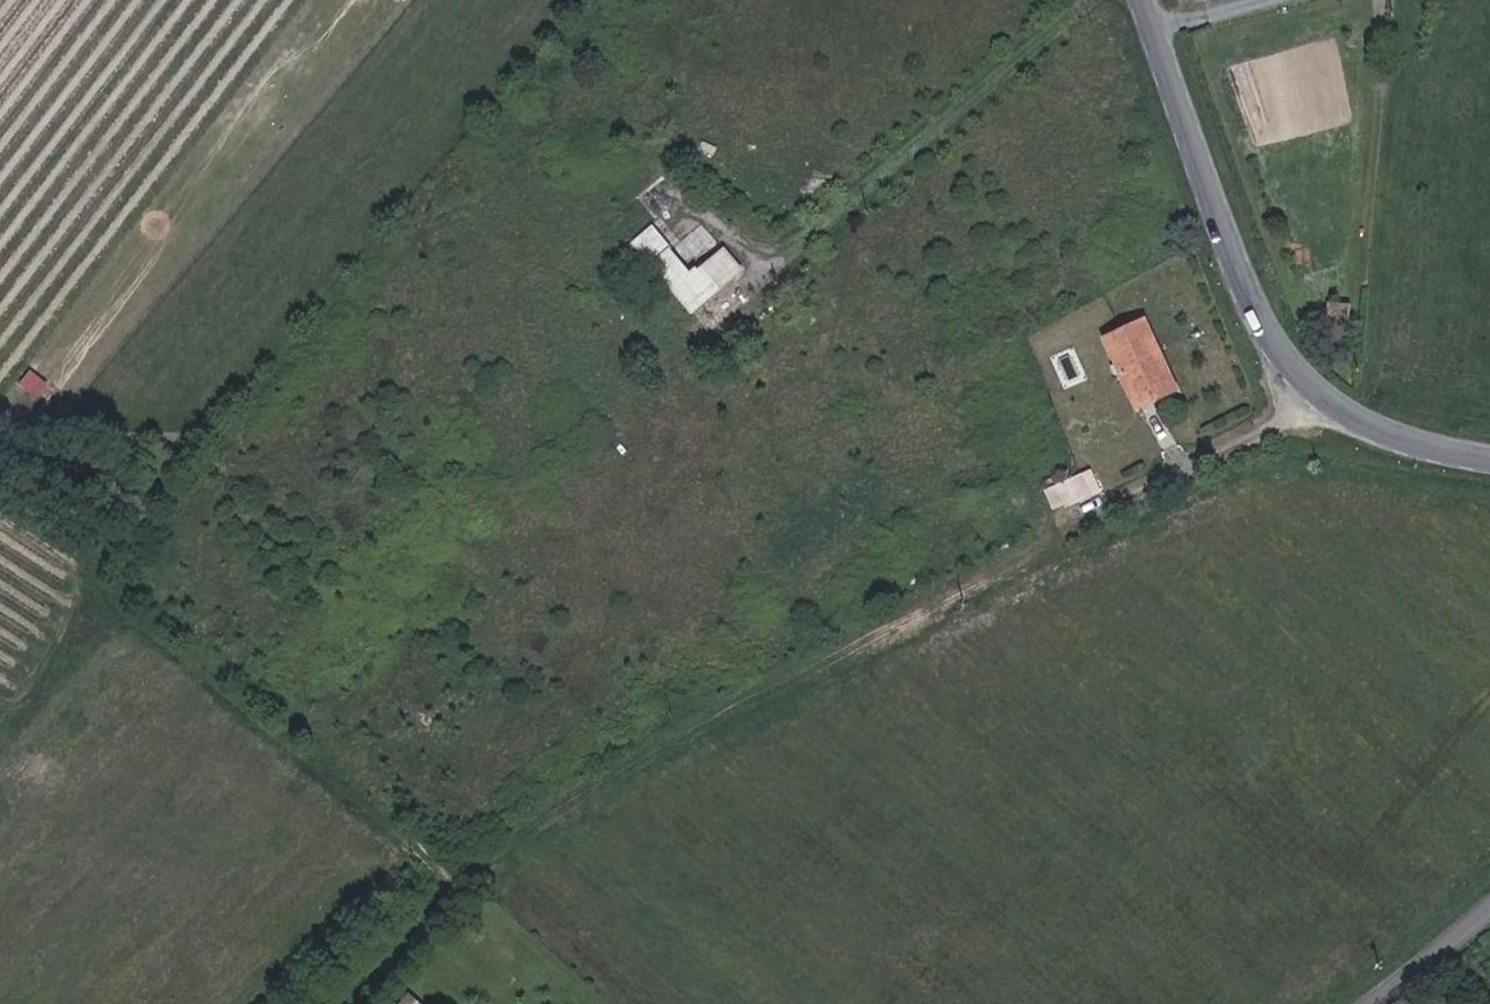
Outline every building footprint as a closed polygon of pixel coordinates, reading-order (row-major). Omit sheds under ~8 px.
[(630,240),(649,262),(666,248),(647,226),(630,240)] [(690,312),(748,263),(729,242),(702,267),(697,262),(685,271),(666,248),(649,262),(690,312)] [(1355,346),(1359,317),(1329,313),(1325,341),(1355,346)] [(1164,353),(1150,318),(1108,335),(1138,407),(1173,392),(1158,355),(1164,353)] [(1054,509),(1103,491),(1094,468),(1045,487),(1054,509)] [(411,991),(399,1003),(426,1003),(411,991)]
